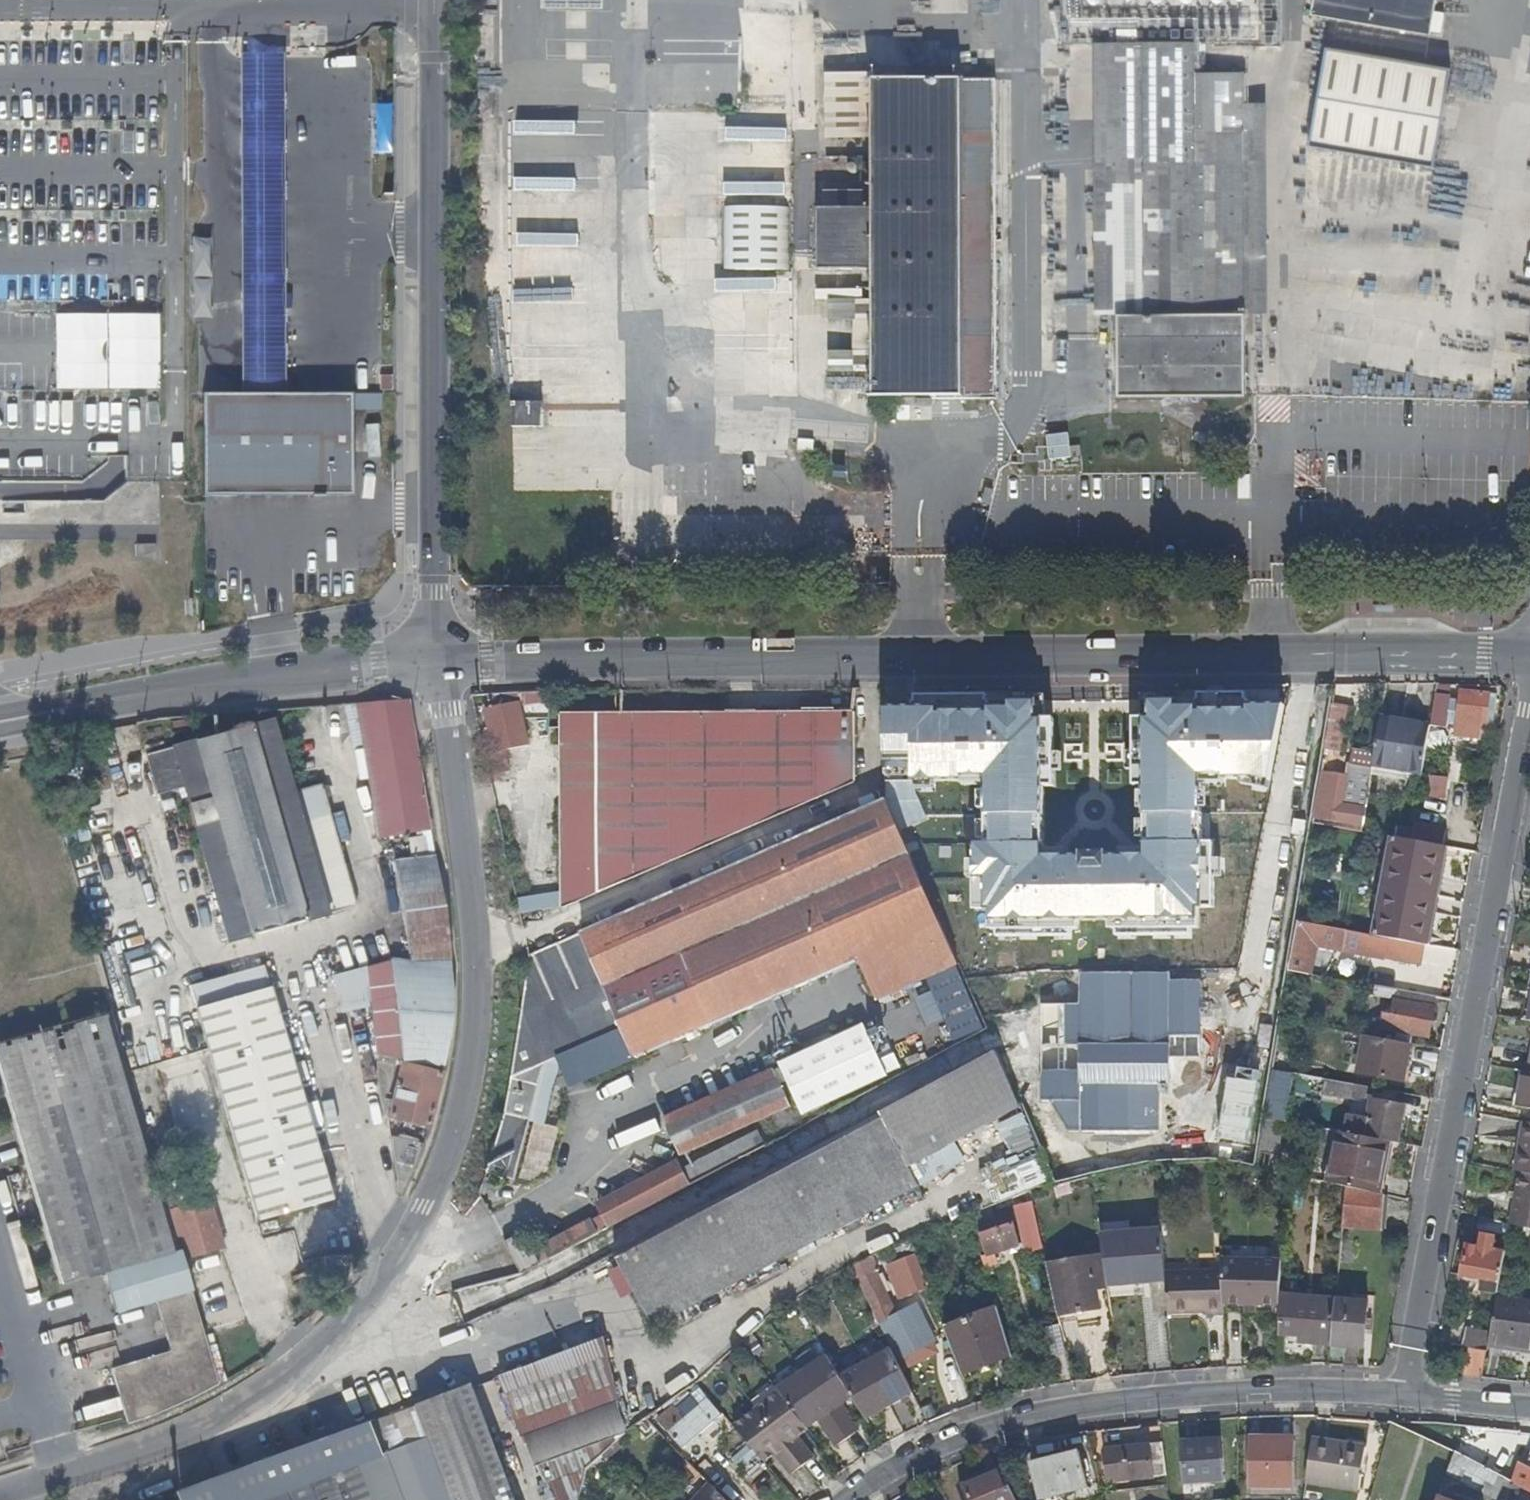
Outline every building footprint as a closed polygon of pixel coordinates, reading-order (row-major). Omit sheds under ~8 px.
[(1308,10),(1425,30),(1430,0),(1310,0),(1308,10)] [(1111,39),(1111,128),(1236,128),(1236,40),(1111,39)] [(1451,70),(1329,48),(1311,145),(1434,167),(1451,70)] [(284,230),(284,55),(241,56),(243,399),(285,399),(284,230)] [(992,398),(991,78),(869,78),(869,68),(816,68),(816,131),(870,131),(870,208),(816,208),(816,269),(870,269),(870,300),(871,351),(871,372),(871,398),(992,398)] [(373,154),(386,153),(385,124),(372,124),(373,154)] [(1236,128),(1111,128),(1111,391),(1236,391),(1236,128)] [(787,207),(722,207),(722,269),(787,269),(787,207)] [(204,318),(207,240),(191,239),(187,317),(204,318)] [(852,351),(871,351),(870,300),(828,300),(828,321),(852,321),(852,351)] [(871,372),(871,351),(852,351),(828,351),(828,372),(871,372)] [(243,399),(204,399),(204,500),(352,500),(351,399),(285,399),(243,399)] [(510,399),(510,424),(538,424),(538,399),(510,399)] [(1068,433),(1044,436),(1047,460),(1071,458),(1068,433)] [(120,477),(111,517),(140,523),(146,496),(155,498),(158,486),(120,477)] [(1204,778),(1273,780),(1290,686),(1142,688),(1146,854),(1045,854),(1045,690),(883,692),(885,781),(986,780),(987,845),(977,844),(974,879),(986,881),(985,913),(989,913),(991,921),(1083,922),(1105,922),(1196,921),(1201,919),(1203,910),(1206,842),(1204,778)] [(1427,723),(1427,725),(1441,728),(1447,696),(1433,693),(1427,723)] [(1457,694),(1455,739),(1478,740),(1479,725),(1488,726),(1489,696),(1457,694)] [(517,699),(483,706),(493,752),(499,750),(503,782),(517,780),(516,770),(525,768),(526,742),(517,699)] [(1330,701),(1322,749),(1339,751),(1347,704),(1330,701)] [(425,832),(402,704),(352,707),(375,840),(425,832)] [(855,711),(562,712),(562,905),(854,778),(855,711)] [(1427,723),(1378,714),(1370,760),(1419,769),(1422,751),(1426,730),(1427,725),(1427,723)] [(183,790),(227,946),(354,909),(321,787),(291,795),(271,724),(146,757),(157,797),(183,790)] [(1438,733),(1426,730),(1422,751),(1434,754),(1438,733)] [(1342,775),(1318,771),(1310,823),(1359,831),(1369,769),(1357,767),(1355,779),(1349,778),(1345,799),(1338,798),(1342,775)] [(1445,802),(1447,777),(1427,776),(1426,800),(1445,802)] [(885,797),(526,951),(522,983),(520,999),(524,1000),(519,1032),(503,1115),(486,1166),(509,1172),(541,1058),(624,1026),(635,1054),(859,957),(876,997),(956,962),(885,797)] [(1409,823),(1406,839),(1438,845),(1439,845),(1442,829),(1409,823)] [(1406,839),(1393,837),(1376,934),(1420,942),(1421,942),(1438,845),(1406,839)] [(444,942),(429,859),(397,864),(412,963),(407,964),(407,968),(391,966),(360,974),(365,1014),(370,1063),(398,1070),(387,1119),(425,1129),(443,1050),(445,1039),(446,1022),(447,1001),(447,975),(446,960),(444,942)] [(519,917),(556,909),(552,893),(515,900),(519,917)] [(1295,919),(1287,971),(1308,974),(1316,923),(1295,919)] [(1376,934),(1326,925),(1324,938),(1342,941),(1341,949),(1416,963),(1420,942),(1376,934)] [(257,972),(185,993),(251,1228),(324,1207),(257,972)] [(365,1014),(360,974),(326,983),(336,1020),(365,1014)] [(1387,1000),(1389,988),(1367,985),(1365,996),(1387,1000)] [(1432,996),(1389,988),(1387,1000),(1430,1007),(1432,996)] [(486,1166),(503,1115),(519,1032),(524,1000),(520,999),(505,1082),(498,1113),(482,1166),(486,1166)] [(1430,1007),(1387,1000),(1382,1028),(1425,1036),(1430,1007)] [(0,1046),(0,1082),(44,1236),(65,1230),(82,1286),(104,1280),(115,1314),(154,1302),(168,1353),(153,1358),(140,1362),(86,1379),(96,1412),(30,1432),(36,1453),(157,1415),(184,1404),(216,1388),(213,1378),(200,1331),(127,1076),(109,1014),(0,1046)] [(900,1073),(880,1026),(864,1033),(861,1026),(772,1063),(795,1117),(900,1073)] [(1416,1049),(1366,1040),(1359,1080),(1409,1089),(1416,1049)] [(768,1066),(659,1117),(676,1154),(785,1104),(768,1066)] [(1013,1128),(990,1069),(880,1113),(918,1186),(1013,1128)] [(1515,1106),(1529,1109),(1529,1079),(1518,1076),(1515,1106)] [(1351,1082),(1323,1078),(1320,1093),(1349,1097),(1351,1082)] [(1249,1145),(1251,1084),(1220,1083),(1217,1144),(1249,1145)] [(1370,1099),(1364,1136),(1386,1139),(1396,1141),(1402,1104),(1370,1099)] [(880,1113),(613,1251),(650,1324),(918,1186),(880,1113)] [(1520,1122),(1511,1168),(1518,1169),(1529,1171),(1529,1124),(1520,1122)] [(1364,1136),(1332,1130),(1323,1182),(1377,1193),(1386,1139),(1364,1136)] [(698,1159),(706,1175),(760,1146),(752,1131),(698,1159)] [(390,1139),(398,1203),(404,1190),(410,1176),(415,1163),(421,1147),(390,1139)] [(595,1201),(607,1225),(684,1186),(671,1161),(595,1201)] [(1519,1180),(1512,1215),(1529,1219),(1529,1182),(1519,1180)] [(1348,1194),(1343,1230),(1380,1232),(1383,1202),(1348,1194)] [(1028,1251),(1044,1247),(1034,1202),(1015,1206),(1031,1238),(1025,1240),(1028,1251)] [(208,1203),(168,1214),(183,1263),(222,1252),(208,1203)] [(991,1209),(970,1216),(975,1234),(981,1233),(988,1255),(982,1256),(985,1267),(999,1262),(995,1252),(1021,1243),(1014,1222),(997,1227),(991,1209)] [(537,1240),(545,1257),(603,1228),(599,1220),(593,1224),(588,1214),(537,1240)] [(1477,1231),(1508,1236),(1508,1235),(1510,1224),(1479,1218),(1477,1231)] [(1529,1241),(1529,1229),(1510,1224),(1508,1235),(1529,1241)] [(502,1236),(519,1270),(537,1261),(520,1227),(502,1236)] [(65,1230),(44,1236),(60,1292),(82,1286),(65,1230)] [(1163,1233),(1104,1238),(1106,1255),(1109,1275),(1111,1291),(1167,1287),(1166,1273),(1163,1233)] [(1480,1290),(1497,1293),(1505,1252),(1493,1250),(1495,1237),(1481,1234),(1479,1248),(1467,1245),(1461,1276),(1482,1279),(1480,1290)] [(897,1256),(910,1250),(907,1241),(896,1246),(853,1266),(860,1280),(874,1272),(875,1273),(881,1271),(879,1266),(897,1258),(897,1256)] [(1223,1261),(1274,1263),(1274,1250),(1223,1248),(1223,1261)] [(913,1256),(910,1250),(897,1256),(897,1258),(899,1262),(913,1256)] [(1096,1278),(1109,1275),(1106,1255),(1047,1265),(1058,1314),(1075,1311),(1076,1316),(1085,1315),(1085,1310),(1100,1307),(1096,1278)] [(926,1288),(913,1256),(899,1262),(912,1294),(926,1288)] [(1282,1263),(1274,1263),(1223,1261),(1223,1272),(1224,1306),(1280,1308),(1280,1298),(1282,1263)] [(890,1303),(875,1273),(874,1272),(860,1280),(876,1310),(890,1303)] [(1209,1316),(1225,1315),(1224,1306),(1223,1272),(1166,1273),(1167,1287),(1169,1316),(1198,1316),(1198,1314),(1209,1313),(1209,1316)] [(1060,1322),(1115,1314),(1111,1291),(1109,1275),(1096,1278),(1100,1307),(1085,1310),(1085,1315),(1076,1316),(1075,1311),(1058,1314),(1060,1322)] [(1336,1302),(1280,1298),(1280,1308),(1280,1317),(1279,1336),(1306,1338),(1305,1344),(1332,1346),(1336,1302)] [(1496,1298),(1490,1331),(1488,1345),(1529,1350),(1529,1302),(1496,1298)] [(1369,1302),(1336,1300),(1336,1302),(1332,1346),(1365,1349),(1369,1302)] [(899,1359),(935,1341),(941,1338),(924,1301),(881,1323),(899,1359)] [(1225,1315),(1280,1317),(1280,1308),(1224,1306),(1225,1315)] [(998,1309),(945,1328),(950,1342),(963,1375),(999,1362),(1013,1357),(998,1309)] [(200,1331),(213,1378),(238,1371),(231,1346),(243,1342),(237,1320),(200,1331)] [(1464,1375),(1481,1378),(1488,1345),(1490,1331),(1464,1327),(1461,1345),(1469,1347),(1464,1375)] [(1067,1357),(1060,1330),(1046,1333),(1052,1360),(1067,1357)] [(936,1344),(935,1341),(899,1359),(901,1364),(906,1366),(935,1352),(936,1344)] [(963,1375),(950,1342),(947,1344),(940,1365),(949,1389),(967,1384),(963,1375)] [(598,1348),(512,1378),(542,1463),(569,1454),(628,1433),(598,1348)] [(137,1353),(140,1362),(153,1358),(150,1350),(137,1353)] [(894,1355),(845,1383),(855,1401),(869,1423),(891,1411),(915,1397),(894,1355)] [(844,1408),(855,1401),(845,1383),(844,1382),(830,1359),(782,1394),(807,1428),(810,1432),(822,1423),(841,1450),(851,1443),(862,1435),(844,1408)] [(967,1384),(1002,1372),(999,1362),(963,1375),(967,1384)] [(713,1375),(700,1386),(707,1394),(720,1384),(713,1375)] [(472,1392),(178,1495),(180,1499),(510,1499),(472,1392)] [(815,1459),(800,1439),(797,1435),(807,1428),(782,1394),(759,1411),(805,1467),(815,1459)] [(683,1448),(720,1414),(707,1399),(684,1419),(673,1406),(657,1420),(683,1448)] [(795,1476),(805,1467),(759,1411),(737,1429),(764,1460),(773,1453),(777,1457),(795,1476)] [(800,1439),(810,1432),(807,1428),(797,1435),(800,1439)] [(1103,1430),(1103,1441),(1148,1440),(1148,1429),(1103,1430)] [(1253,1439),(1252,1482),(1294,1483),(1295,1440),(1253,1439)] [(1184,1442),(1187,1482),(1223,1479),(1221,1440),(1184,1442)] [(1366,1449),(1313,1440),(1307,1482),(1360,1490),(1366,1449)] [(1165,1443),(1106,1450),(1110,1482),(1169,1474),(1165,1443)] [(1500,1476),(1511,1455),(1509,1454),(1508,1453),(1492,1445),(1481,1465),(1500,1476)] [(768,1465),(777,1457),(773,1453),(764,1460),(768,1465)] [(1081,1453),(1046,1461),(1050,1478),(1037,1481),(1041,1497),(1088,1485),(1081,1453)] [(1464,1483),(1473,1462),(1456,1453),(1448,1474),(1464,1483)] [(569,1454),(542,1463),(551,1489),(578,1479),(569,1454)] [(1514,1483),(1524,1463),(1525,1462),(1511,1455),(1500,1476),(1514,1483)] [(1524,1463),(1514,1483),(1529,1491),(1529,1457),(1527,1465),(1524,1463)] [(1050,1478),(1046,1461),(1034,1464),(1037,1481),(1050,1478)] [(1497,1499),(1507,1499),(1514,1483),(1500,1476),(1481,1465),(1473,1462),(1464,1483),(1497,1499)] [(967,1499),(1015,1499),(1001,1467),(960,1485),(967,1499)] [(704,1476),(683,1499),(684,1499),(727,1499),(704,1476)]
